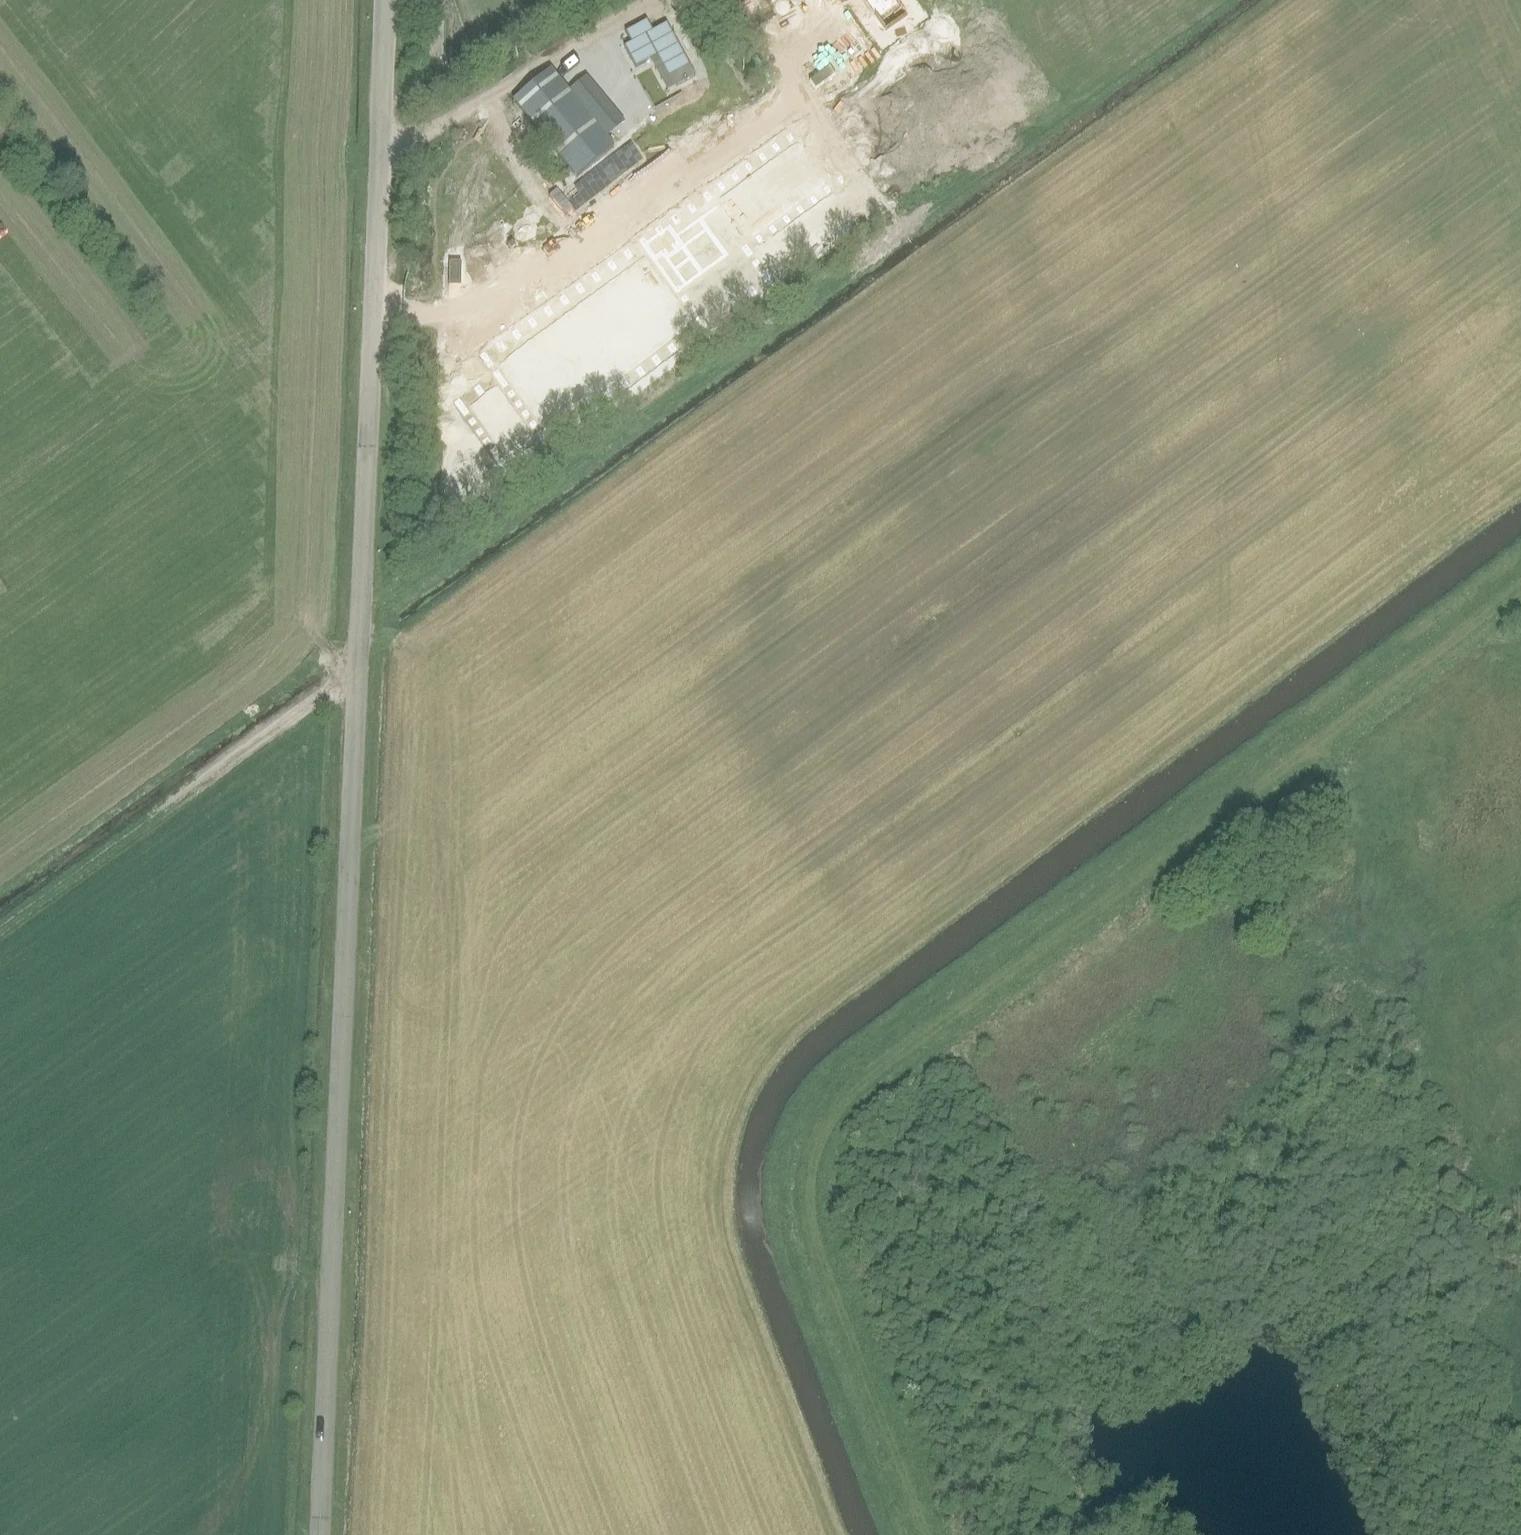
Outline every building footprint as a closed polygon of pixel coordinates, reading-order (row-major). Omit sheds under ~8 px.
[(787,0),(762,0),(770,12),(787,0)] [(883,33),(908,15),(897,0),(860,0),(883,33)] [(562,148),(584,132),(604,157),(621,145),(562,68),(523,97),(562,148)] [(690,248),(742,193),(719,172),(646,249),(653,256),(644,266),(636,258),(619,275),(626,281),(632,275),(638,280),(649,269),(654,273),(666,261),(661,257),(679,238),(690,248)]
